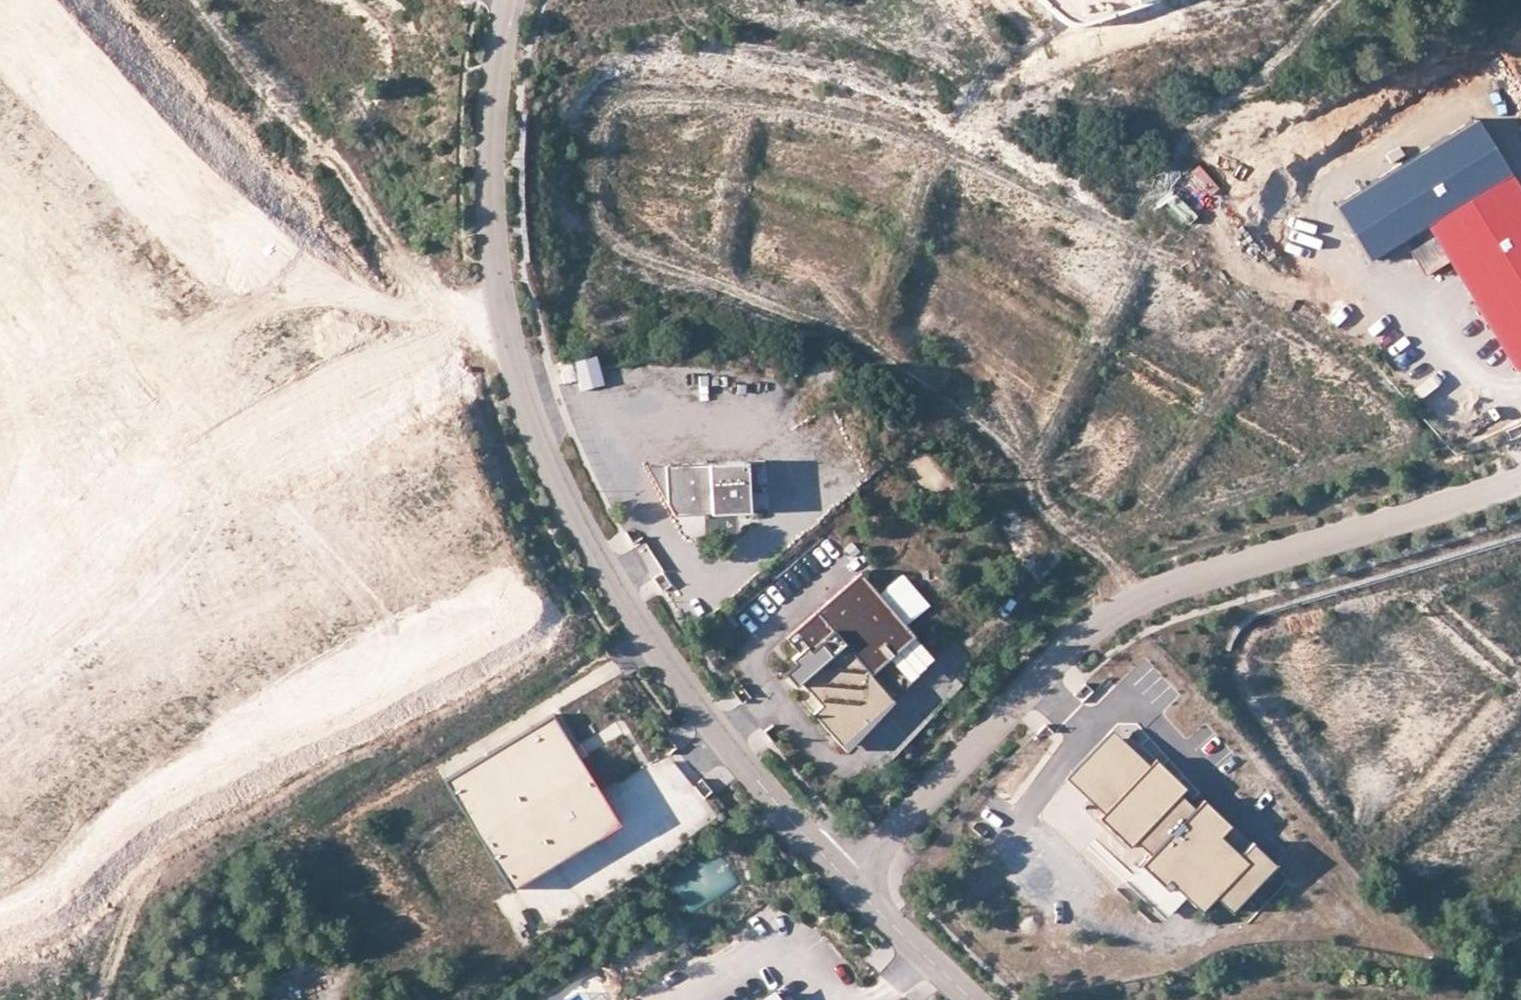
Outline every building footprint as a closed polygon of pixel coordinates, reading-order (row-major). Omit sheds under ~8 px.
[(1481,122),(1338,207),(1371,261),(1407,240),(1428,227),(1514,176),(1481,122)] [(1514,176),(1428,227),(1448,261),(1515,372),(1520,369),(1520,189),(1514,176)] [(1428,227),(1407,240),(1427,274),(1448,261),(1428,227)] [(569,358),(558,362),(564,382),(576,379),(569,358)] [(1520,457),(1520,434),(1507,440),(1516,460),(1520,457)] [(746,455),(646,460),(673,510),(748,505),(746,455)] [(764,459),(753,460),(754,472),(765,471),(764,459)] [(901,573),(879,593),(905,623),(928,603),(901,573)] [(894,701),(893,700),(871,675),(915,636),(905,623),(879,593),(861,574),(787,638),(799,652),(792,658),(796,662),(784,672),(794,683),(799,679),(822,705),(813,713),(845,748),(894,701)] [(937,660),(915,636),(871,675),(893,700),(937,660)] [(553,714),(444,779),(511,889),(619,824),(580,759),(573,747),(553,714)] [(1113,726),(1067,774),(1084,791),(1104,810),(1100,815),(1130,844),(1137,838),(1151,851),(1126,878),(1160,911),(1181,888),(1187,894),(1202,908),(1215,893),(1231,909),(1277,861),(1253,838),(1241,851),(1221,832),(1232,821),(1204,795),(1196,804),(1181,790),(1187,784),(1156,755),(1151,761),(1113,726)] [(579,743),(573,747),(580,759),(586,755),(579,743)] [(672,877),(690,909),(737,883),(719,851),(672,877)] [(1181,888),(1160,911),(1166,916),(1187,894),(1181,888)]
